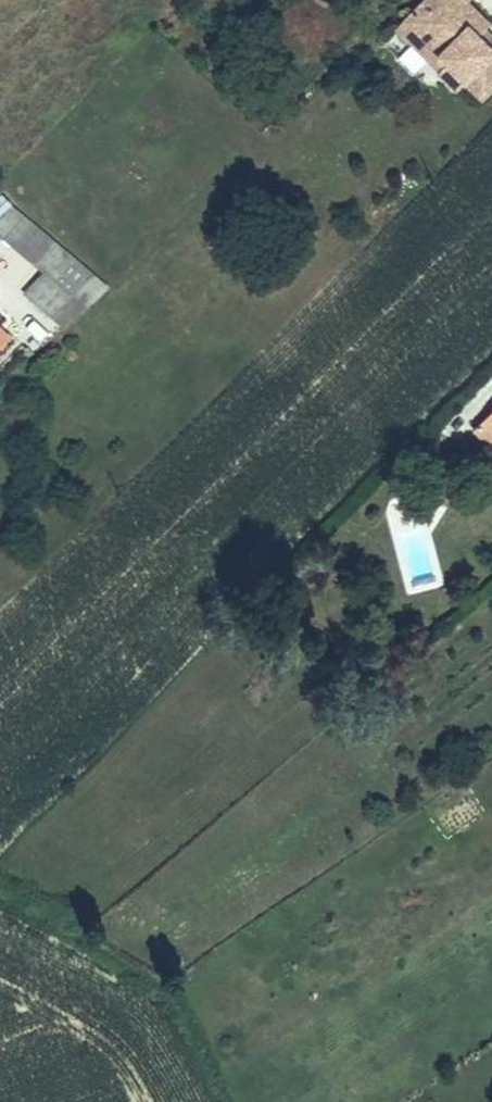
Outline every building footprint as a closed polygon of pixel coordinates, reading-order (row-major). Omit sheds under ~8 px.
[(476,14),(467,4),(471,0),(426,0),(403,23),(434,55),(476,14)] [(476,14),(434,55),(444,65),(437,72),(436,73),(454,92),(463,84),(479,101),(491,89),(491,52),(477,38),(485,29),(488,27),(476,14)] [(403,23),(396,29),(427,62),(434,55),(403,23)] [(485,29),(477,38),(491,52),(491,36),(485,29)] [(437,72),(444,65),(434,55),(427,62),(437,72)] [(0,194),(0,216),(13,202),(2,192),(0,194)] [(43,272),(23,291),(64,327),(112,286),(13,202),(0,216),(0,235),(43,272)] [(14,337),(0,323),(0,352),(14,337)] [(487,419),(477,429),(491,444),(491,424),(487,419)]
